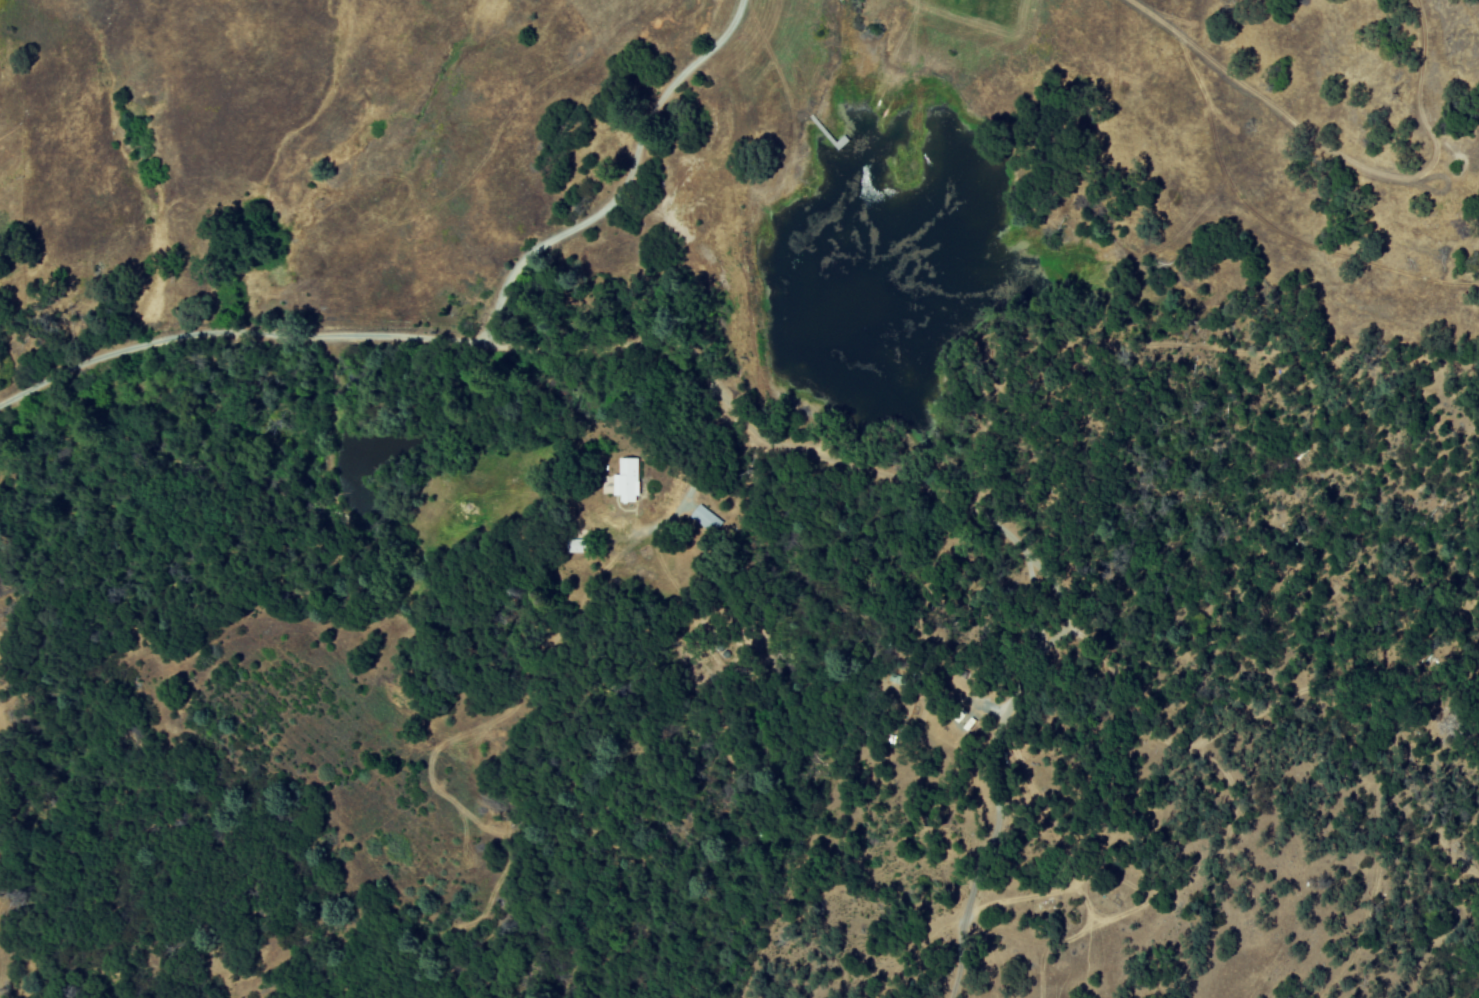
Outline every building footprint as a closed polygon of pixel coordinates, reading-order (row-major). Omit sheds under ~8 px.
[(616,475),(616,496),(623,496),(623,503),(640,502),(640,458),(622,458),(622,475),(616,475)] [(688,519),(712,535),(722,521),(698,504),(688,519)]
